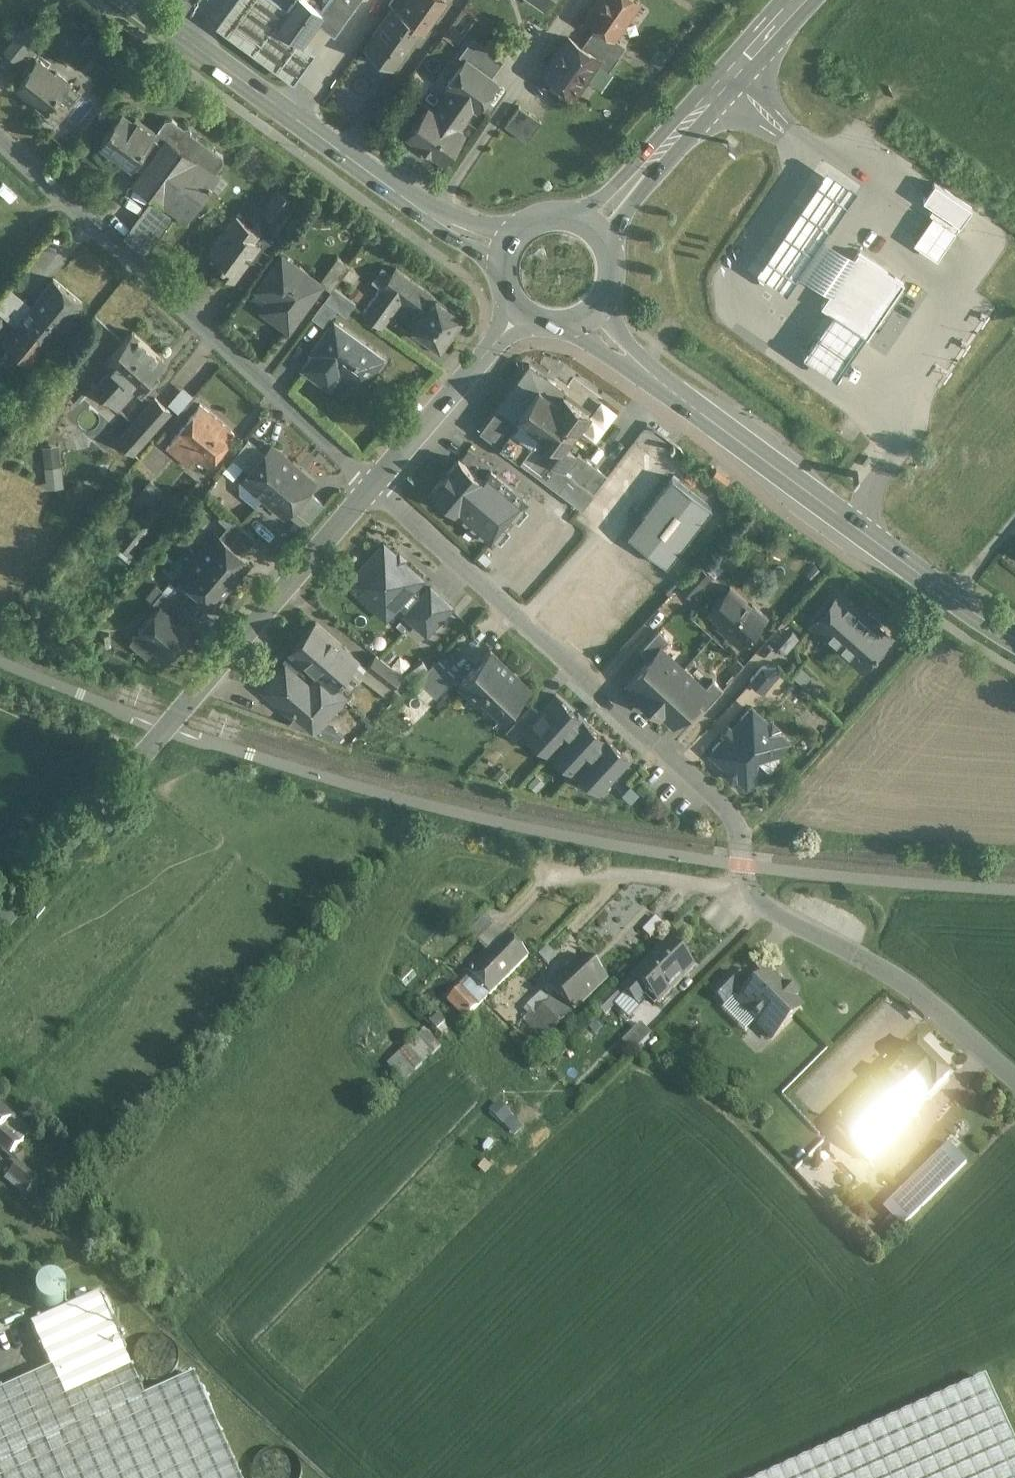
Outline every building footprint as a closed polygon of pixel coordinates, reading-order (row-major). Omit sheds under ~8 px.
[(289,0),(230,0),(214,23),(295,81),(316,51),(301,40),(277,24),(293,2),(289,0)] [(277,24),(301,40),(315,20),(322,10),(320,9),(308,0),(294,0),(293,2),(277,24)] [(320,9),(322,10),(315,20),(334,33),(358,0),(327,0),(320,9)] [(445,0),(409,0),(401,11),(423,27),(421,29),(424,31),(445,0)] [(586,20),(596,27),(615,39),(640,3),(635,0),(600,0),(586,20)] [(994,10),(1014,9),(1014,0),(993,0),(994,10)] [(393,6),(364,47),(394,68),(421,29),(423,27),(401,11),(393,6)] [(615,39),(596,27),(589,36),(619,57),(626,46),(615,39)] [(23,29),(6,51),(18,60),(35,38),(23,29)] [(619,57),(589,36),(582,47),(598,59),(595,63),(609,72),(619,57)] [(582,47),(569,38),(545,73),(552,79),(550,81),(551,87),(559,92),(565,91),(566,89),(574,94),(595,63),(598,59),(582,47)] [(54,73),(36,59),(16,84),(46,109),(50,109),(61,118),(81,93),(55,71),(54,73)] [(497,83),(465,60),(447,86),(452,90),(452,89),(474,105),(473,105),(478,109),(497,83)] [(452,90),(435,113),(428,108),(408,136),(443,161),(464,133),(460,130),(467,121),(464,119),(473,105),(474,105),(452,89),(452,90)] [(541,122),(519,106),(505,126),(527,142),(541,122)] [(133,121),(122,112),(100,141),(132,164),(144,148),(153,155),(163,142),(153,135),(155,132),(135,118),(133,121)] [(189,125),(183,126),(171,117),(165,118),(155,132),(153,135),(163,142),(167,136),(196,158),(216,172),(224,160),(223,155),(190,131),(189,125)] [(153,155),(134,182),(153,196),(163,203),(164,202),(196,158),(167,136),(163,142),(153,155)] [(196,158),(164,202),(177,212),(176,212),(186,219),(219,174),(216,172),(196,158)] [(835,288),(855,257),(823,236),(855,187),(823,166),(754,272),(788,294),(805,269),(835,288)] [(972,208),(935,183),(924,199),(934,206),(961,224),(972,208)] [(292,199),(278,189),(263,209),(273,216),(269,223),(283,233),(298,213),(288,205),(292,199)] [(153,196),(139,215),(162,232),(176,212),(177,212),(164,202),(163,203),(153,196)] [(930,213),(932,214),(956,230),(961,224),(934,206),(930,213)] [(260,232),(236,214),(208,252),(220,261),(216,267),(234,281),(260,244),(254,240),(260,232)] [(956,230),(932,214),(914,243),(937,258),(956,230)] [(162,232),(139,215),(131,226),(155,242),(162,232)] [(835,288),(822,306),(832,313),(863,334),(867,337),(903,284),(858,253),(855,257),(835,288)] [(322,283),(283,255),(259,288),(281,304),(273,315),(290,328),(322,283)] [(337,256),(321,277),(334,287),(350,266),(337,256)] [(435,297),(394,268),(381,286),(382,287),(401,301),(422,316),(435,297)] [(53,279),(20,321),(21,321),(5,341),(32,363),(82,303),(53,279)] [(356,302),(334,287),(313,317),(325,326),(337,308),(346,315),(356,302)] [(382,287),(363,313),(382,327),(401,301),(382,287)] [(422,316),(414,327),(439,345),(461,315),(436,297),(435,297),(422,316)] [(863,334),(832,313),(803,355),(835,376),(863,334)] [(385,359),(334,321),(311,353),(313,354),(303,368),(329,387),(340,372),(351,380),(355,375),(367,384),(385,359)] [(164,361),(133,333),(106,362),(112,368),(94,388),(119,410),(164,361)] [(565,390),(529,364),(498,406),(517,420),(520,415),(537,427),(519,452),(558,482),(566,471),(577,456),(577,455),(563,445),(588,410),(564,392),(565,390)] [(178,411),(193,394),(184,386),(169,403),(178,411)] [(155,399),(139,417),(154,430),(170,412),(155,399)] [(236,434),(201,405),(167,447),(190,467),(197,458),(209,468),(236,434)] [(517,420),(498,406),(479,431),(582,509),(594,493),(566,471),(558,482),(519,452),(537,427),(520,415),(517,420)] [(154,430),(139,417),(118,440),(133,454),(154,430)] [(264,454),(248,440),(233,459),(249,472),(264,454)] [(48,488),(66,486),(59,443),(41,446),(48,488)] [(292,464),(271,446),(264,454),(249,472),(245,478),(252,484),(253,490),(263,499),(292,464)] [(607,476),(578,453),(577,455),(577,456),(566,471),(594,493),(607,476)] [(459,458),(431,490),(432,491),(429,495),(441,505),(445,500),(457,510),(461,505),(483,480),(459,458)] [(292,464),(263,499),(274,508),(280,507),(288,513),(292,508),(307,490),(314,482),(292,464)] [(712,508),(672,477),(627,534),(667,566),(712,508)] [(150,504),(163,490),(151,480),(139,494),(150,504)] [(483,480),(461,505),(480,521),(496,503),(495,502),(498,498),(492,493),(489,497),(482,491),(488,485),(483,480)] [(324,504),(307,490),(292,508),(309,522),(324,504)] [(152,507),(118,544),(132,556),(166,519),(152,507)] [(256,539),(233,519),(219,536),(242,555),(256,539)] [(219,536),(218,535),(212,543),(206,543),(197,554),(231,583),(249,562),(242,555),(219,536)] [(378,543),(350,576),(390,611),(419,579),(378,543)] [(231,583),(197,554),(188,565),(188,570),(182,578),(183,579),(206,598),(213,604),(231,583)] [(700,567),(682,586),(692,596),(709,576),(700,567)] [(206,598),(183,579),(169,596),(187,611),(192,615),(206,598)] [(752,607),(729,587),(709,612),(731,631),(729,634),(742,645),(767,617),(753,605),(752,607)] [(169,596),(163,591),(153,602),(159,607),(160,606),(178,622),(187,611),(169,596)] [(871,623),(856,610),(855,612),(838,597),(814,624),(815,625),(862,667),(874,654),(875,655),(878,652),(876,651),(887,639),(886,633),(875,623),(871,623)] [(442,626),(414,602),(399,619),(427,643),(442,626)] [(178,622),(160,606),(159,607),(138,632),(169,657),(190,632),(178,622)] [(358,660),(316,623),(290,652),(304,664),(319,677),(333,689),(334,688),(347,672),(358,660)] [(669,640),(659,630),(640,651),(649,660),(660,648),(661,649),(669,640)] [(649,660),(628,683),(640,695),(639,696),(649,705),(683,669),(661,649),(660,648),(649,660)] [(530,687),(488,651),(460,684),(503,719),(530,687)] [(304,664),(290,652),(283,660),(297,672),(304,664)] [(403,676),(376,655),(366,667),(370,670),(393,688),(403,676)] [(457,676),(438,659),(418,681),(437,698),(457,676)] [(358,660),(347,672),(358,682),(366,674),(367,674),(370,670),(366,667),(358,660)] [(776,666),(762,666),(750,680),(762,691),(781,670),(776,666)] [(310,688),(286,667),(266,689),(269,692),(270,697),(274,701),(280,701),(295,714),(302,706),(322,723),(325,719),(344,697),(334,688),(333,689),(319,677),(310,688)] [(683,669),(649,705),(660,715),(661,714),(673,725),(695,702),(706,690),(705,689),(683,669)] [(400,694),(411,682),(403,676),(393,688),(400,694)] [(713,680),(705,689),(706,690),(695,702),(705,710),(723,689),(713,680)] [(577,714),(556,695),(540,712),(524,729),(525,730),(551,753),(553,751),(575,771),(576,770),(599,790),(628,759),(604,737),(603,738),(585,722),(587,720),(578,713),(577,714)] [(531,704),(506,730),(516,739),(525,730),(524,729),(540,712),(531,704)] [(322,723),(302,706),(295,714),(288,723),(331,738),(338,731),(325,719),(322,723)] [(767,722),(752,709),(750,712),(749,710),(741,718),(743,719),(721,743),(720,742),(712,750),(714,751),(712,753),(727,767),(725,768),(726,773),(732,779),(737,779),(749,765),(760,776),(776,759),(774,757),(788,742),(779,733),(778,729),(771,722),(767,722)] [(639,794),(630,786),(622,794),(631,802),(639,794)] [(655,918),(642,931),(649,938),(662,925),(655,918)] [(508,937),(469,974),(490,996),(528,958),(508,937)] [(671,945),(634,981),(648,995),(658,1005),(694,969),(671,945)] [(608,981),(582,956),(548,988),(556,996),(573,1013),(574,1013),(608,981)] [(665,1010),(704,968),(700,964),(661,1006),(665,1010)] [(744,985),(731,973),(712,993),(724,1005),(734,995),(741,1002),(750,992),(743,986),(744,985)] [(741,1002),(740,1003),(758,1022),(756,1025),(771,1039),(801,1009),(792,1001),(795,998),(784,988),(782,991),(767,976),(741,1002)] [(648,995),(634,981),(624,991),(638,1005),(648,995)] [(470,998),(460,988),(447,1001),(465,1019),(487,998),(478,990),(470,998)] [(548,988),(526,1009),(530,1013),(534,1016),(548,1003),(549,1004),(556,996),(548,988)] [(636,1008),(617,989),(598,1008),(605,1015),(614,1005),(627,1018),(636,1008)] [(573,1013),(556,996),(549,1004),(565,1019),(564,1019),(565,1020),(573,1013)] [(549,1004),(548,1003),(534,1016),(534,1017),(550,1033),(564,1019),(565,1019),(549,1004)] [(534,1016),(530,1013),(523,1021),(543,1040),(550,1033),(534,1017),(534,1016)] [(647,1035),(636,1024),(617,1043),(629,1054),(647,1035)] [(405,1082),(439,1045),(422,1030),(388,1067),(405,1082)] [(949,1077),(916,1045),(903,1058),(905,1059),(885,1079),(916,1110),(949,1077)] [(916,1110),(885,1079),(877,1071),(870,1079),(877,1086),(836,1128),(869,1161),(918,1112),(916,1110)] [(0,1112),(0,1151),(7,1158),(18,1145),(0,1130),(9,1120),(0,1112)] [(29,1132),(12,1117),(9,1120),(0,1130),(18,1145),(29,1132)] [(933,1160),(943,1169),(942,1170),(951,1178),(967,1161),(948,1143),(933,1160)] [(37,1181),(18,1162),(7,1175),(26,1193),(29,1190),(37,1181)] [(56,1194),(49,1188),(39,1199),(45,1205),(56,1194)] [(39,1199),(29,1190),(26,1193),(22,1197),(39,1212),(45,1205),(39,1199)] [(40,1295),(43,1299),(47,1302),(51,1303),(56,1303),(60,1302),(64,1299),(66,1295),(67,1290),(67,1286),(65,1281),(62,1278),(57,1276),(53,1275),(48,1276),(44,1278),(41,1282),(39,1286),(39,1291),(40,1295)] [(97,1296),(30,1326),(50,1370),(117,1340),(97,1296)] [(174,1372),(177,1365),(179,1358),(178,1350),(174,1342),(168,1337),(160,1333),(152,1333),(144,1335),(137,1340),(133,1347),(131,1354),(131,1362),(134,1369),(139,1375),(145,1379),(153,1381),(161,1380),(168,1377),(174,1372)] [(0,1392),(0,1463),(143,1398),(117,1340),(50,1370),(0,1392)] [(0,1463),(0,1477),(239,1477),(192,1376),(143,1398),(0,1463)] [(988,1382),(772,1477),(1014,1477),(1014,1443),(988,1382)] [(295,1472),(295,1464),(292,1457),(287,1451),(280,1446),(272,1445),(264,1446),(257,1450),(252,1455),(249,1462),(248,1470),(250,1477),(293,1477),(295,1472)]
